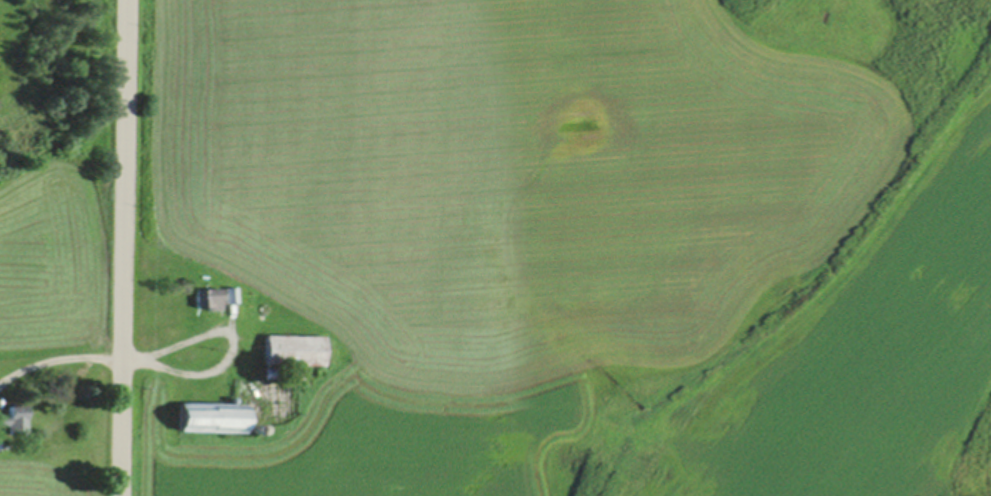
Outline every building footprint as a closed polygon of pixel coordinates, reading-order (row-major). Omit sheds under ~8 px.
[(236,300),(225,301),(224,285),(235,285),(236,300)] [(205,286),(205,287),(217,287),(218,308),(206,308),(206,304),(195,305),(194,286),(205,286)] [(321,333),(321,363),(264,362),(264,332),(321,333)] [(278,366),(278,377),(263,376),(263,366),(278,366)] [(242,401),(242,429),(178,428),(179,400),(242,401)] [(7,423),(0,423),(0,415),(7,415),(7,403),(25,403),(25,432),(7,432),(7,423)] [(252,421),(253,421),(254,422),(255,422),(256,423),(256,424),(257,425),(257,426),(257,427),(256,428),(256,429),(255,430),(254,430),(254,431),(253,431),(252,431),(251,431),(250,431),(250,430),(249,430),(248,429),(248,428),(247,428),(247,427),(247,426),(247,425),(247,424),(248,424),(248,423),(249,422),(250,422),(251,421),(252,421)]
